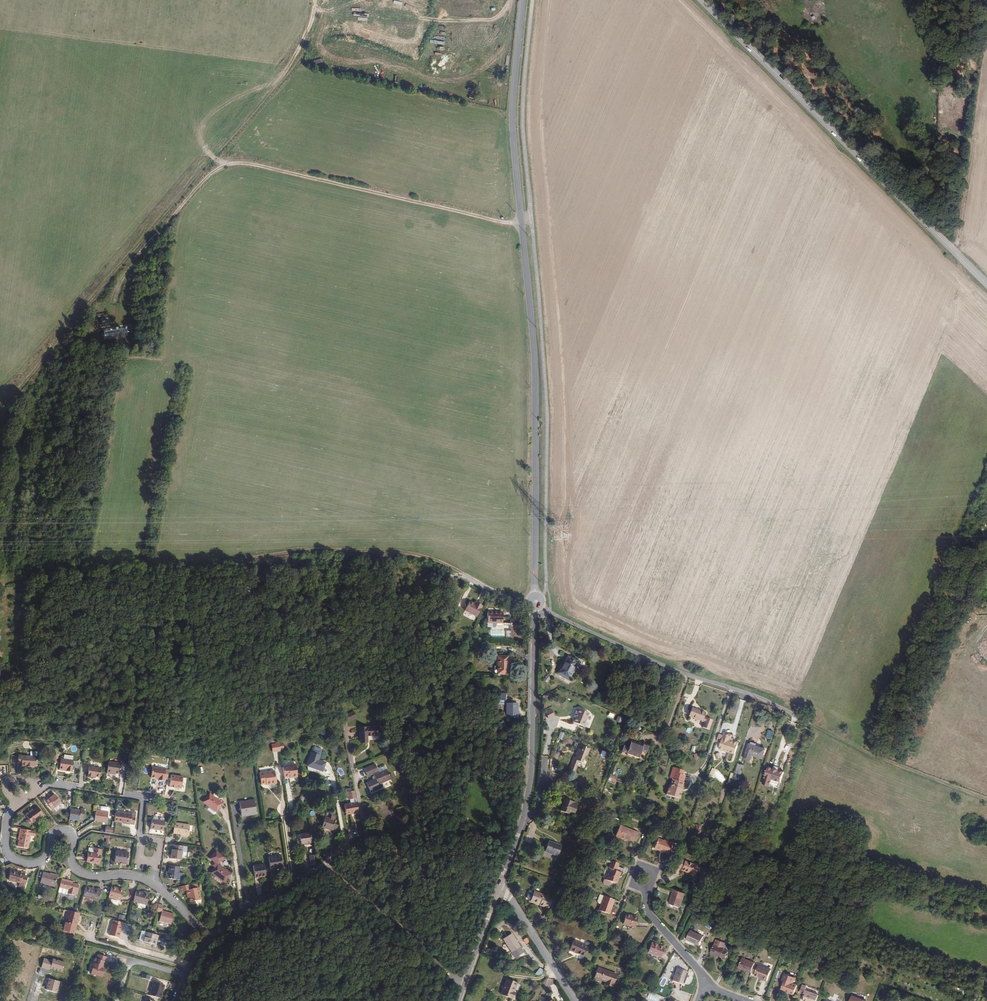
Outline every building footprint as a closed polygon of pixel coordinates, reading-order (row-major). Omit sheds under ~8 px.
[(126,325),(119,326),(120,329),(102,331),(103,342),(128,339),(126,325)] [(478,616),(483,606),(476,602),(475,604),(470,601),(465,610),(478,616)] [(503,622),(503,611),(488,611),(488,622),(497,622),(503,622)] [(508,674),(509,656),(498,655),(497,673),(508,674)] [(569,679),(579,661),(567,655),(557,673),(569,679)] [(507,701),(507,694),(500,693),(499,701),(507,701)] [(517,717),(518,703),(508,702),(507,716),(517,717)] [(712,727),(715,717),(706,714),(707,710),(695,706),(692,713),(704,718),(704,719),(707,720),(705,724),(712,727)] [(583,726),(588,712),(576,707),(574,712),(576,713),(572,722),(583,726)] [(553,716),(550,710),(545,712),(548,719),(553,716)] [(356,717),(354,711),(345,714),(348,721),(356,717)] [(378,736),(378,727),(360,728),(361,740),(368,740),(368,736),(378,736)] [(737,751),(742,738),(733,736),(735,731),(727,729),(722,745),(737,751)] [(765,755),(768,746),(758,742),(759,740),(754,739),(753,741),(752,740),(746,756),(752,757),(754,751),(765,755)] [(283,742),(275,744),(276,751),(282,750),(282,749),(284,748),(283,742)] [(640,755),(642,750),(646,751),(648,745),(643,744),(644,743),(639,742),(637,745),(630,743),(629,747),(624,745),(622,752),(627,754),(628,753),(634,755),(635,754),(640,755)] [(573,775),(578,762),(582,763),(585,757),(587,755),(589,749),(582,747),(581,749),(578,748),(576,753),(578,754),(578,755),(572,757),(567,773),(573,775)] [(322,770),(325,762),(319,760),(316,759),(318,754),(313,753),(308,765),(322,770)] [(36,765),(37,757),(18,756),(18,762),(21,762),(21,766),(27,766),(27,765),(36,765)] [(72,771),(73,760),(61,759),(60,769),(68,770),(68,771),(72,771)] [(122,774),(123,764),(111,762),(109,774),(114,774),(114,773),(117,774),(118,774),(122,774)] [(283,762),(282,762),(285,779),(286,779),(286,778),(289,777),(292,777),(292,778),(299,777),(297,764),(284,766),(283,762)] [(376,764),(364,769),(368,776),(374,773),(376,779),(367,783),(371,792),(381,787),(380,784),(391,778),(387,769),(380,772),(376,764)] [(786,780),(789,769),(783,768),(781,767),(778,766),(773,765),(768,782),(775,784),(777,778),(786,780)] [(100,777),(101,768),(89,767),(87,776),(93,777),(93,776),(100,777)] [(167,779),(168,769),(155,767),(154,777),(159,777),(161,778),(161,779),(167,779)] [(683,789),(684,785),(686,780),(685,780),(687,773),(685,772),(674,769),(672,776),(674,777),(673,782),(672,782),(669,792),(682,796),(684,790),(683,789)] [(277,782),(275,770),(260,773),(262,784),(266,783),(266,784),(277,782)] [(615,783),(617,776),(611,774),(608,780),(615,783)] [(182,787),(183,776),(170,775),(169,786),(174,787),(174,786),(182,787)] [(355,794),(354,791),(347,792),(349,800),(350,800),(356,798),(355,794)] [(222,802),(210,793),(203,801),(216,811),(222,802)] [(62,803),(56,795),(53,797),(49,799),(48,798),(45,800),(52,809),(55,807),(55,808),(62,803)] [(577,809),(580,801),(577,800),(576,801),(572,799),(572,797),(567,795),(564,805),(572,808),(572,807),(577,809)] [(253,799),(239,802),(241,816),(256,813),(253,799)] [(351,804),(345,805),(347,815),(359,812),(357,802),(351,804)] [(43,814),(37,806),(32,811),(31,809),(25,814),(31,822),(36,818),(37,819),(43,814)] [(83,820),(85,809),(81,809),(81,810),(71,809),(69,819),(79,821),(79,819),(83,820)] [(107,822),(108,812),(96,810),(94,820),(107,822)] [(134,825),(136,811),(132,811),(131,814),(116,812),(114,822),(134,825)] [(335,831),(338,825),(334,823),(335,820),(331,819),(325,817),(322,827),(335,831)] [(163,830),(164,821),(151,819),(150,829),(163,830)] [(188,836),(189,826),(174,823),(173,834),(188,836)] [(635,840),(638,832),(619,825),(615,836),(628,841),(629,838),(635,840)] [(30,848),(33,830),(24,828),(20,846),(30,848)] [(312,842),(310,833),(299,835),(301,844),(312,842)] [(668,854),(672,843),(663,840),(663,841),(657,838),(654,848),(660,851),(661,850),(664,851),(664,852),(668,854)] [(557,855),(561,846),(547,841),(544,851),(557,855)] [(184,848),(185,844),(174,843),(173,847),(174,847),(174,852),(173,857),(184,858),(186,849),(184,848)] [(99,864),(101,850),(94,849),(93,854),(88,853),(86,862),(99,864)] [(127,864),(128,853),(116,851),(114,862),(127,864)] [(231,874),(219,864),(224,858),(216,852),(210,859),(215,863),(213,867),(215,868),(211,873),(224,883),(231,874)] [(282,866),(280,854),(268,857),(270,868),(282,866)] [(622,876),(623,872),(618,870),(621,863),(614,860),(611,868),(613,868),(609,879),(609,880),(614,881),(618,883),(620,875),(622,876)] [(698,877),(702,865),(696,863),(696,864),(688,861),(687,863),(684,861),(681,868),(684,869),(684,870),(688,872),(689,871),(692,872),(691,874),(698,877)] [(181,878),(183,865),(172,864),(171,870),(170,876),(181,878)] [(267,877),(265,864),(253,866),(256,879),(267,877)] [(24,887),(27,876),(22,875),(22,874),(11,871),(8,880),(18,883),(17,885),(24,887)] [(54,886),(57,876),(43,872),(40,882),(54,886)] [(77,891),(79,884),(71,882),(62,879),(59,891),(67,893),(67,892),(74,894),(75,891),(77,891)] [(205,898),(203,886),(195,887),(194,882),(183,885),(184,890),(189,888),(191,893),(192,893),(193,896),(194,900),(205,898)] [(99,901),(102,889),(97,888),(97,889),(85,886),(83,897),(99,901)] [(121,900),(123,891),(117,890),(117,888),(111,886),(108,897),(121,900)] [(683,906),(688,892),(677,888),(672,902),(683,906)] [(146,905),(150,893),(145,892),(145,893),(143,893),(136,891),(133,901),(146,905)] [(548,909),(551,899),(547,898),(547,896),(532,891),(529,901),(539,905),(538,906),(543,908),(543,907),(548,909)] [(611,905),(614,898),(605,894),(602,903),(600,909),(610,913),(613,905),(611,905)] [(162,910),(163,905),(159,904),(157,911),(161,912),(159,920),(171,924),(174,914),(162,910)] [(74,933),(79,913),(68,910),(63,930),(74,933)] [(637,929),(640,920),(628,916),(625,926),(637,929)] [(158,939),(159,936),(141,930),(138,940),(155,945),(157,939),(158,939)] [(700,945),(704,936),(691,930),(687,940),(700,945)] [(519,947),(512,934),(503,939),(511,952),(519,947)] [(724,950),(727,943),(715,939),(710,954),(714,956),(715,953),(718,955),(718,956),(725,958),(727,953),(724,952),(724,950)] [(585,956),(589,947),(574,941),(570,951),(575,952),(577,952),(578,953),(585,956)] [(661,958),(664,948),(651,943),(647,953),(661,958)] [(105,970),(107,962),(108,962),(110,958),(102,955),(100,959),(99,964),(97,963),(94,974),(105,978),(108,970),(105,970)] [(755,965),(756,962),(742,958),(738,968),(752,973),(755,965)] [(767,983),(771,971),(758,966),(755,975),(755,976),(759,977),(763,979),(762,981),(767,983)] [(683,984),(687,972),(676,968),(672,981),(683,984)] [(619,989),(623,978),(605,971),(601,980),(611,984),(610,986),(619,989)] [(794,995),(797,985),(793,984),(795,978),(784,973),(778,989),(794,995)] [(515,992),(519,983),(510,978),(503,993),(514,997),(516,992),(515,992)] [(153,981),(149,995),(161,999),(165,985),(153,981)] [(819,995),(805,991),(804,995),(805,995),(804,998),(803,1000),(816,1000),(819,995)]
